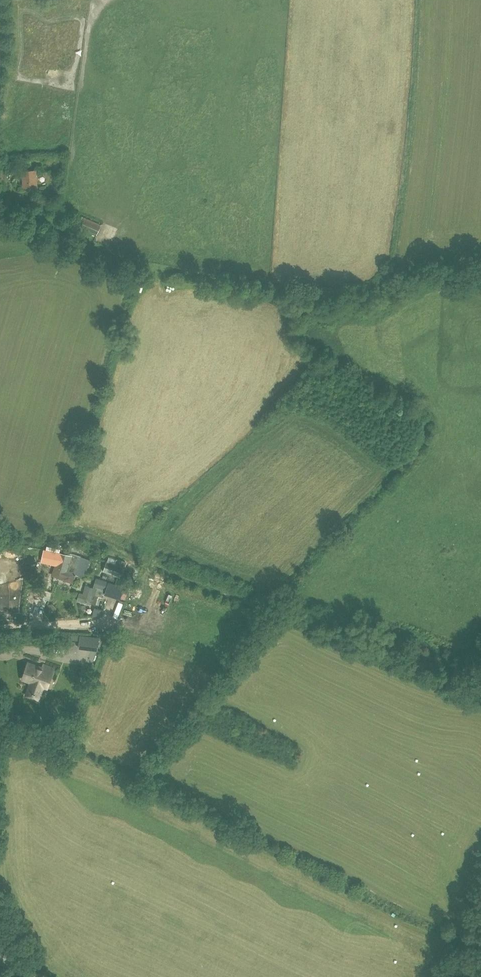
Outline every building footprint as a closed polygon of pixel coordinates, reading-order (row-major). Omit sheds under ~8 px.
[(37,170),(22,170),(23,188),(38,187),(37,170)] [(102,225),(83,216),(79,227),(97,235),(102,225)] [(59,576),(58,578),(64,581),(73,584),(76,574),(85,577),(90,559),(82,556),(73,553),(72,556),(51,551),(50,552),(48,552),(46,562),(56,564),(53,574),(59,576)] [(116,563),(114,563),(107,561),(105,572),(121,577),(126,561),(117,558),(116,563)] [(98,596),(102,597),(104,592),(118,596),(120,589),(106,585),(107,581),(97,578),(94,588),(87,586),(84,595),(80,594),(78,600),(95,605),(98,596)] [(94,608),(93,616),(102,618),(104,610),(94,608)] [(30,686),(28,690),(33,692),(33,693),(35,694),(36,693),(40,694),(42,690),(43,686),(47,687),(49,681),(54,668),(43,665),(42,668),(28,663),(23,679),(31,682),(30,686)]
